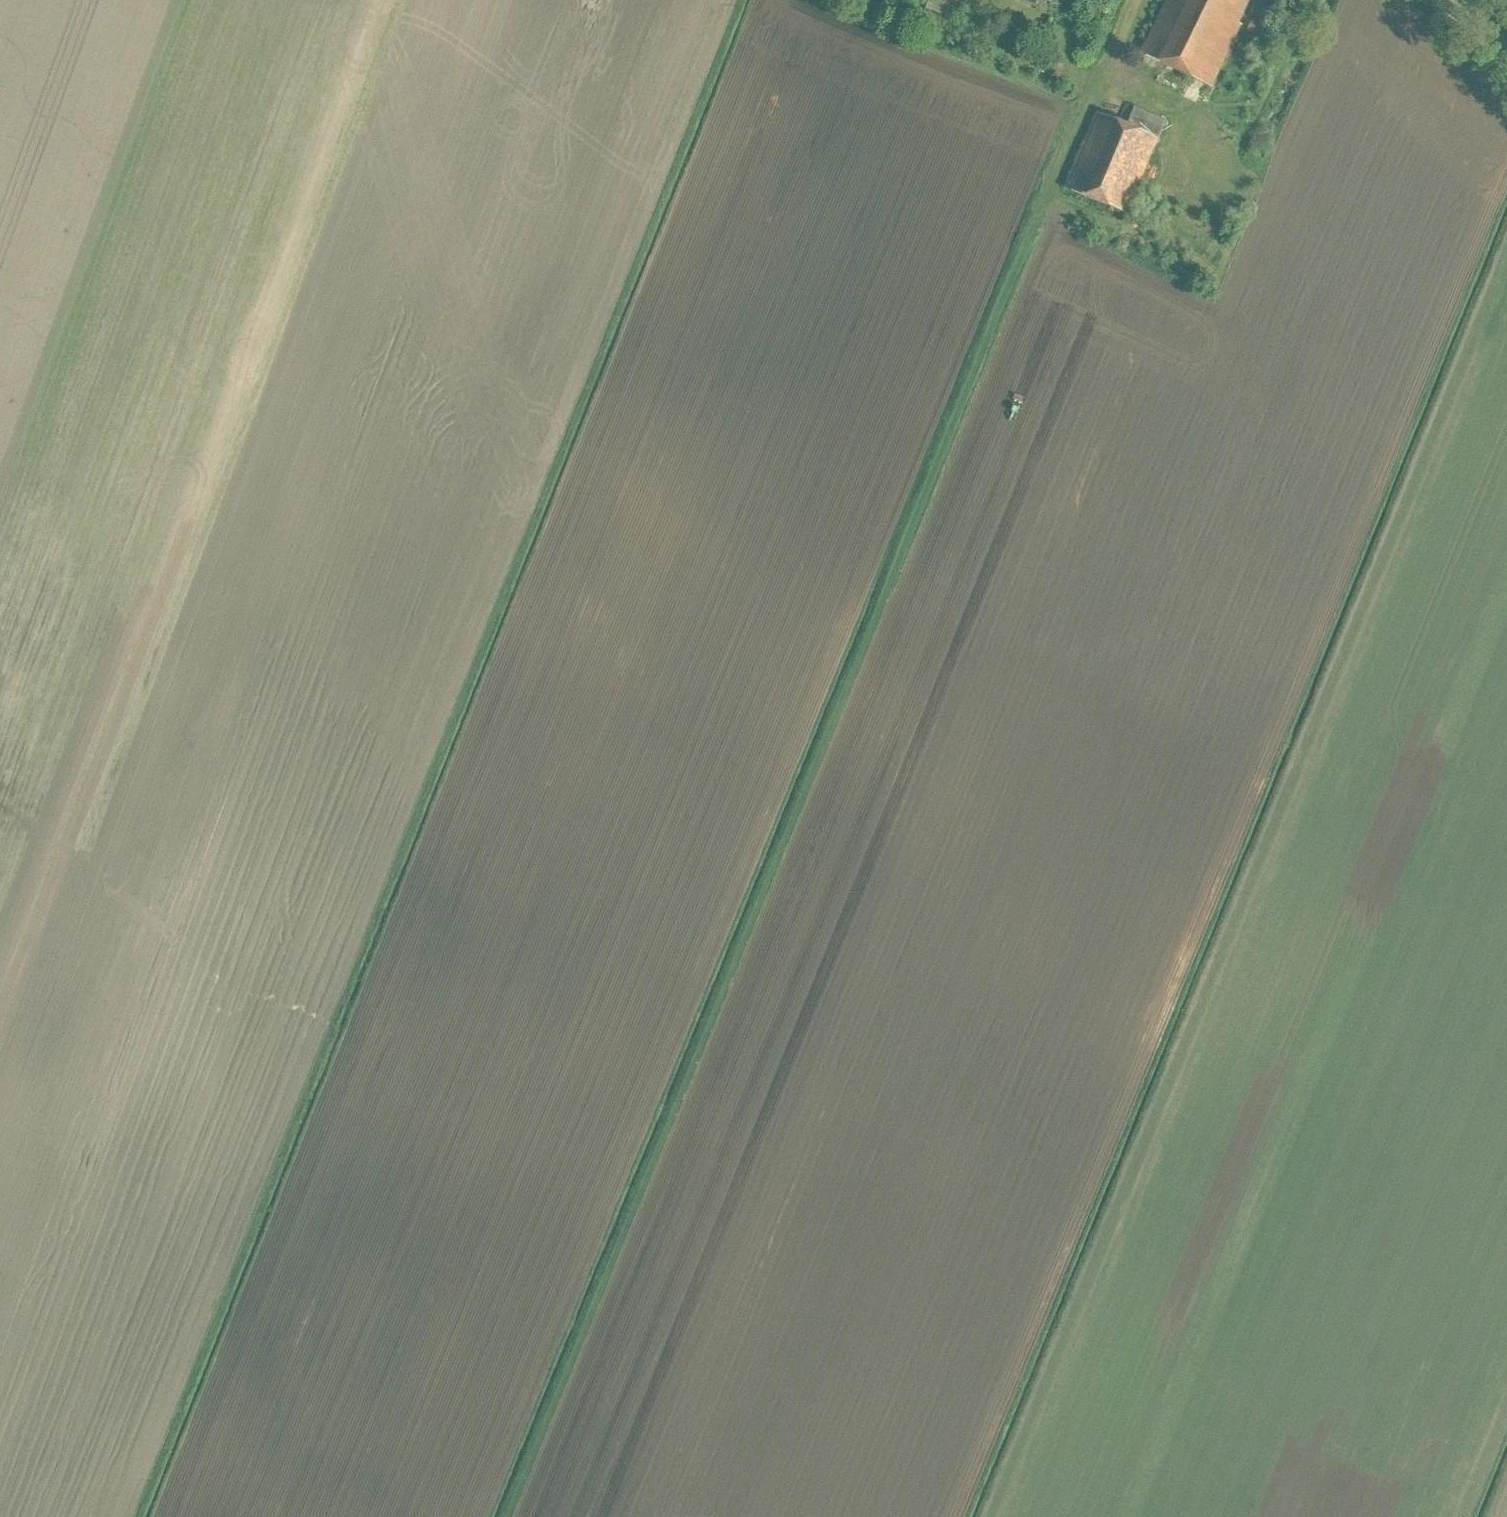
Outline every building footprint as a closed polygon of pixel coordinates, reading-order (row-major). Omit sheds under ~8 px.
[(957,15),(962,0),(935,0),(932,8),(957,15)] [(1139,54),(1211,88),(1241,26),(1238,25),(1250,0),(1166,0),(1139,54)] [(1096,113),(1064,188),(1126,214),(1166,121),(1134,107),(1126,126),(1096,113)]
